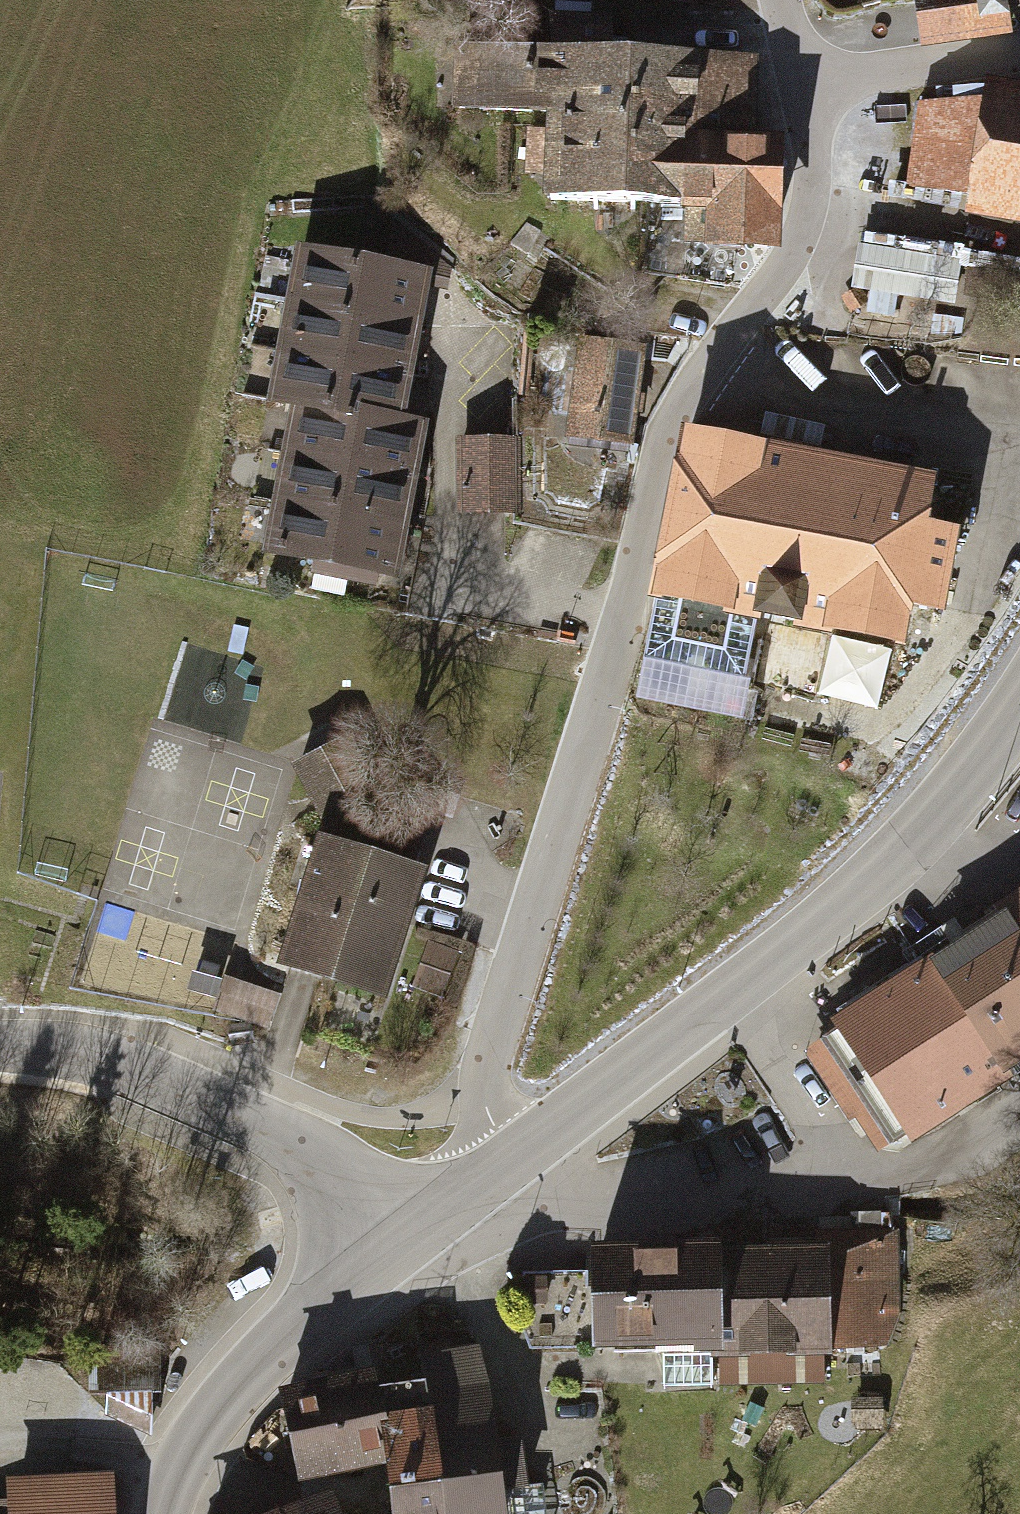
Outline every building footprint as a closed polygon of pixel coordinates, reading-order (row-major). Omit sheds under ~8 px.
[(923,54),(1014,40),(1008,0),(915,0),(923,54)] [(544,200),(626,204),(629,136),(632,55),(454,48),(452,111),(547,114),(544,200)] [(632,55),(629,136),(747,141),(750,60),(632,55)] [(984,74),(981,94),(918,99),(904,185),(965,194),(962,211),(1019,220),(1019,79),(984,74)] [(774,142),(747,141),(629,136),(626,204),(705,206),(703,246),(770,248),(774,142)] [(283,289),(420,317),(431,267),(293,239),(283,289)] [(884,240),(877,277),(955,290),(961,253),(884,240)] [(272,343),(409,370),(420,317),(283,289),(272,343)] [(646,343),(577,334),(564,437),(633,445),(646,343)] [(343,400),(401,412),(409,370),(272,343),(260,399),(286,405),(339,415),(343,400)] [(286,405),(277,449),(415,477),(427,417),(401,412),(343,400),(339,415),(286,405)] [(521,435),(454,435),(454,511),(521,512),(521,435)] [(918,490),(689,445),(645,668),(735,685),(748,620),(888,647),(896,607),(937,615),(954,529),(912,521),(918,490)] [(277,449),(267,497),(405,525),(415,477),(277,449)] [(267,497),(257,550),(395,577),(405,525),(267,497)] [(865,732),(885,674),(830,654),(810,712),(865,732)] [(410,895),(418,872),(405,868),(415,834),(393,826),(369,781),(347,739),(298,766),(332,829),(329,842),(322,841),(285,964),(380,994),(410,895)] [(829,1019),(834,1027),(820,1036),(821,1037),(812,1043),(801,1050),(847,1121),(853,1117),(876,1151),(888,1144),(889,1145),(904,1135),(907,1140),(1010,1075),(1006,1069),(1019,1060),(1019,885),(999,899),(1003,906),(859,999),(855,993),(834,1006),(838,1013),(829,1019)] [(459,948),(428,939),(415,986),(446,995),(459,948)] [(271,994),(227,980),(220,1006),(264,1019),(271,994)] [(250,1023),(226,1026),(228,1041),(252,1038),(250,1023)] [(801,1247),(711,1249),(712,1348),(822,1347),(822,1337),(889,1337),(888,1266),(856,1235),(801,1236),(801,1247)] [(711,1249),(587,1252),(587,1276),(512,1278),(535,1351),(712,1348),(711,1249)] [(157,1420),(157,1353),(105,1352),(104,1419),(157,1420)] [(434,1411),(449,1513),(539,1513),(536,1490),(522,1492),(515,1440),(482,1445),(470,1356),(428,1361),(434,1411)] [(373,1373),(285,1392),(303,1478),(389,1460),(383,1419),(373,1373)] [(871,1400),(833,1401),(834,1433),(872,1432),(871,1400)] [(389,1460),(397,1513),(449,1513),(434,1411),(383,1419),(389,1460)] [(14,1487),(15,1513),(113,1513),(112,1483),(14,1487)] [(256,1513),(346,1513),(342,1505),(337,1507),(329,1487),(256,1513)]
